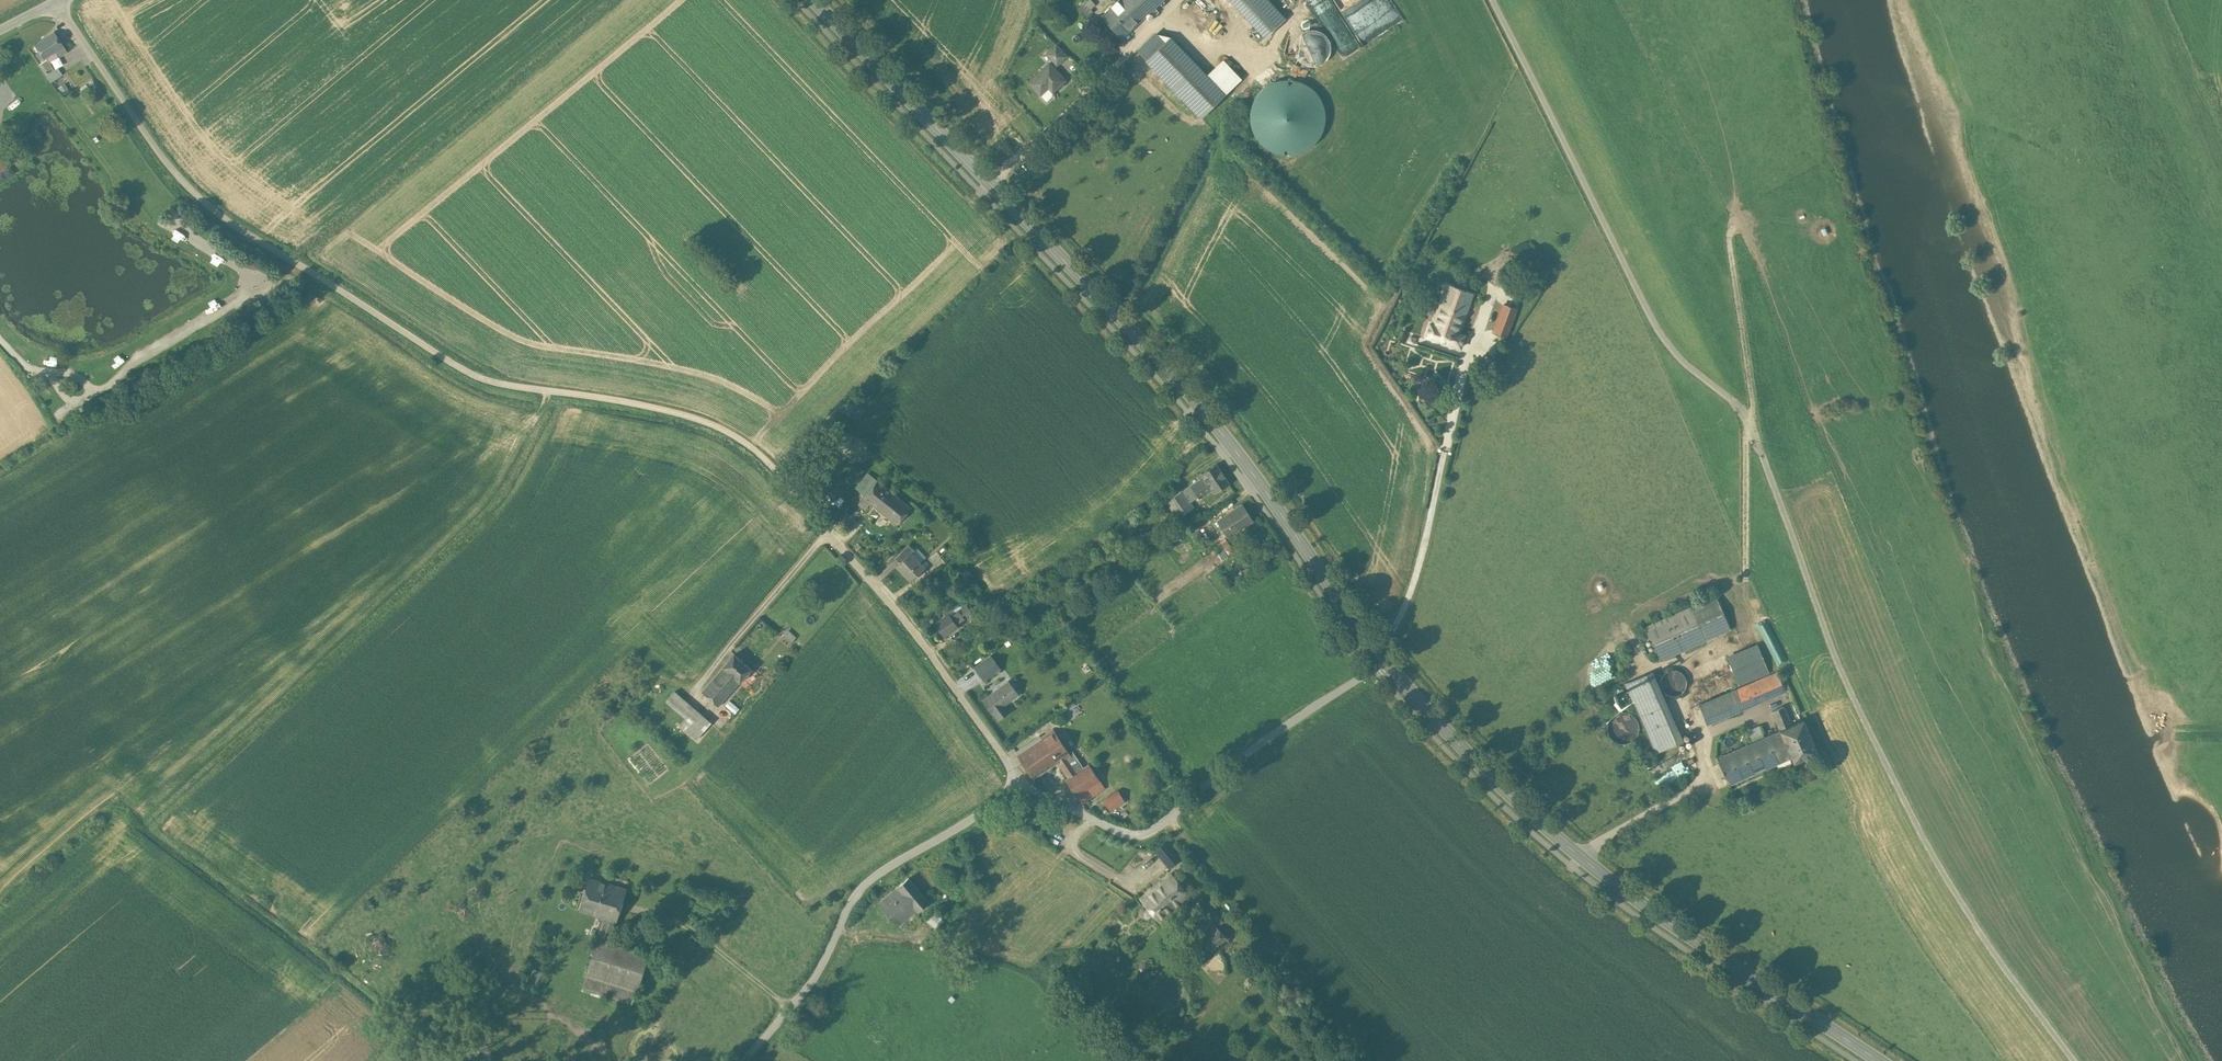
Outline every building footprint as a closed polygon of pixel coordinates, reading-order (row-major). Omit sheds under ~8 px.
[(1086,15),(1097,5),(1092,0),(1086,0),(1078,7),(1086,15)] [(1115,2),(1136,25),(1162,0),(1118,0),(1117,1),(1115,2)] [(1269,0),(1229,0),(1264,37),(1285,17),(1269,0)] [(1136,25),(1115,2),(1101,16),(1122,38),(1136,25)] [(1303,61),(1329,61),(1329,30),(1303,30),(1303,61)] [(54,32),(33,45),(43,59),(54,52),(58,57),(67,52),(54,32)] [(1154,33),(1136,49),(1146,59),(1169,36),(1154,33)] [(1169,36),(1146,59),(1202,117),(1225,94),(1207,75),(1169,36)] [(1058,46),(1048,55),(1058,66),(1068,57),(1058,46)] [(56,74),(46,60),(39,65),(48,79),(56,74)] [(1222,61),(1207,75),(1225,94),(1240,80),(1222,61)] [(1051,64),(1030,83),(1042,96),(1054,84),(1058,88),(1066,81),(1051,64)] [(1317,137),(1322,126),(1323,114),(1320,102),(1313,92),(1304,85),(1292,81),(1280,82),(1268,86),(1260,93),(1254,103),(1251,114),(1252,126),(1257,136),(1265,145),(1275,150),(1286,152),(1297,151),(1308,146),(1317,137)] [(64,82),(58,86),(63,93),(69,88),(64,82)] [(13,173),(2,158),(0,160),(0,179),(2,181),(13,173)] [(175,228),(170,236),(178,241),(183,233),(175,228)] [(1497,270),(1496,283),(1504,284),(1506,271),(1497,270)] [(1473,293),(1447,283),(1440,303),(1437,309),(1432,324),(1430,323),(1426,336),(1460,348),(1464,335),(1459,333),(1473,293)] [(1440,303),(1427,298),(1424,305),(1437,309),(1440,303)] [(1503,305),(1500,313),(1500,314),(1497,322),(1497,323),(1494,331),(1493,332),(1494,332),(1505,336),(1506,336),(1506,335),(1509,327),(1510,326),(1509,326),(1512,318),(1513,318),(1513,317),(1516,309),(1515,308),(1504,304),(1503,304),(1503,305)] [(163,330),(155,333),(158,341),(166,338),(163,330)] [(1216,464),(1201,474),(1212,490),(1214,493),(1229,483),(1216,464)] [(1203,477),(1190,485),(1199,499),(1212,490),(1203,477)] [(911,507),(877,480),(866,494),(859,502),(858,504),(865,509),(870,503),(897,524),(911,507)] [(860,490),(854,498),(859,502),(866,494),(860,490)] [(1183,491),(1166,502),(1178,518),(1194,507),(1183,491)] [(1242,504),(1216,520),(1228,537),(1253,521),(1242,504)] [(1234,552),(1226,539),(1220,542),(1229,555),(1234,552)] [(908,545),(898,554),(903,559),(910,553),(914,550),(908,545)] [(903,559),(896,566),(910,581),(921,571),(916,566),(919,563),(910,553),(903,559)] [(1715,595),(1690,606),(1705,641),(1730,630),(1715,595)] [(1690,606),(1644,627),(1660,661),(1705,641),(1690,606)] [(960,609),(950,615),(956,623),(965,617),(960,609)] [(948,613),(934,623),(943,635),(957,626),(956,623),(950,615),(948,613)] [(986,615),(975,622),(981,631),(986,628),(989,631),(995,628),(986,615)] [(975,622),(962,631),(969,640),(981,631),(975,622)] [(796,637),(788,631),(783,636),(791,643),(796,637)] [(1761,644),(1729,654),(1738,684),(1770,675),(1761,644)] [(752,668),(734,653),(723,667),(740,682),(752,668)] [(990,661),(976,671),(980,677),(994,667),(990,661)] [(723,667),(702,691),(719,706),(740,682),(723,667)] [(994,667),(980,677),(985,684),(999,673),(995,667),(994,667)] [(1685,687),(1686,682),(1685,677),(1682,673),(1678,670),(1673,669),(1668,670),(1664,673),(1661,677),(1660,682),(1661,687),(1664,692),(1668,694),(1673,695),(1678,694),(1682,691),(1685,687)] [(1652,671),(1625,683),(1633,703),(1661,691),(1652,671)] [(1777,673),(1699,705),(1707,724),(1785,692),(1777,673)] [(1008,680),(982,700),(993,714),(994,713),(998,719),(1009,711),(1004,705),(1019,695),(1008,680)] [(711,722),(675,691),(666,701),(686,718),(687,719),(690,715),(696,720),(687,730),(697,739),(711,722)] [(1661,691),(1633,703),(1656,753),(1683,741),(1661,691)] [(739,708),(730,700),(725,705),(735,713),(739,708)] [(1784,707),(1772,712),(1780,730),(1791,725),(1784,707)] [(1638,734),(1639,728),(1638,722),(1634,717),(1629,713),(1623,712),(1617,713),(1612,717),(1608,722),(1607,728),(1608,734),(1612,739),(1617,743),(1623,744),(1629,743),(1634,739),(1638,734)] [(690,715),(687,719),(686,718),(680,724),(687,730),(696,720),(690,715)] [(1791,725),(1780,730),(1792,757),(1794,763),(1817,752),(1803,720),(1791,725)] [(1761,724),(1749,729),(1753,739),(1765,734),(1761,724)] [(1042,738),(1017,755),(1031,776),(1053,761),(1056,765),(1059,763),(1070,755),(1053,729),(1041,737),(1042,738)] [(1780,730),(1716,758),(1728,785),(1792,757),(1780,730)] [(1084,767),(1074,752),(1070,755),(1059,763),(1069,778),(1067,779),(1083,803),(1105,788),(1089,764),(1084,767)] [(1665,769),(1671,781),(1691,771),(1685,759),(1665,769)] [(1109,810),(1126,801),(1120,788),(1103,797),(1109,810)] [(1181,859),(1166,841),(1154,851),(1169,869),(1181,859)] [(1171,875),(1142,899),(1160,921),(1189,897),(1171,875)] [(626,889),(590,878),(580,909),(616,920),(626,889)] [(908,878),(896,887),(898,889),(879,904),(898,926),(917,911),(918,912),(929,902),(908,878)] [(1203,896),(1193,905),(1205,920),(1215,912),(1203,896)] [(936,912),(926,920),(934,929),(944,921),(936,912)] [(616,920),(604,917),(595,946),(607,950),(610,942),(616,920)] [(706,921),(699,929),(704,933),(711,925),(706,921)] [(1216,926),(1190,948),(1203,963),(1229,941),(1216,926)] [(649,954),(610,942),(607,950),(595,946),(586,975),(636,991),(638,991),(649,954)] [(534,969),(528,980),(535,984),(542,973),(534,969)] [(636,991),(586,975),(581,988),(632,1004),(636,991)]
